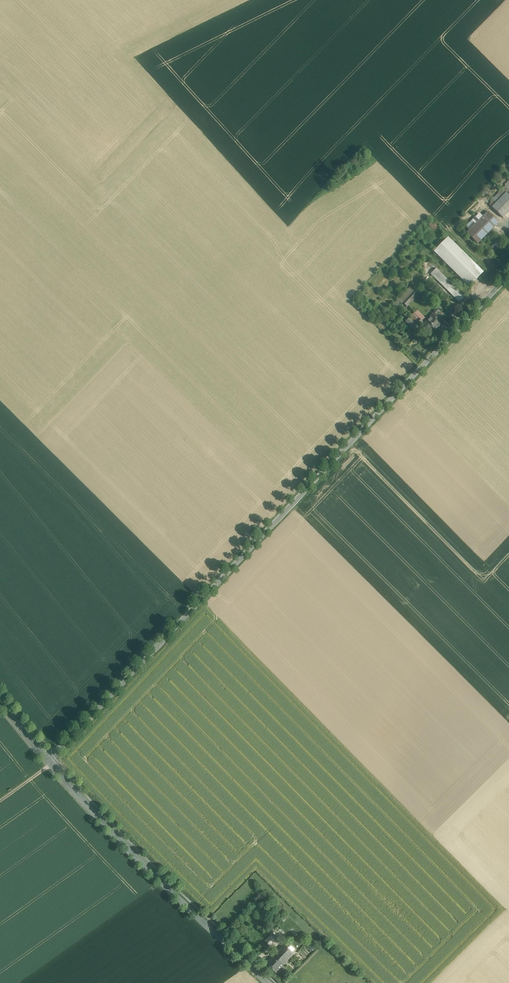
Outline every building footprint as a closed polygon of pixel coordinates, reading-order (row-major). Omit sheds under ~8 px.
[(490,201),(494,205),(492,207),(503,218),(508,212),(508,181),(505,185),(506,186),(490,201)] [(488,211),(467,233),(478,244),(499,222),(488,211)] [(483,272),(448,237),(434,251),(469,287),(483,272)] [(465,296),(436,268),(431,274),(459,302),(465,296)] [(411,287),(392,306),(396,310),(403,303),(407,306),(422,291),(416,286),(413,288),(411,287)] [(439,305),(433,311),(437,315),(443,309),(439,305)] [(425,317),(417,310),(414,313),(422,321),(425,317)] [(419,318),(414,323),(409,318),(406,322),(415,330),(423,322),(424,324),(425,323),(422,321),(414,313),(419,318)] [(414,313),(409,318),(414,323),(419,318),(414,313)] [(435,316),(433,314),(425,323),(424,324),(433,333),(443,323),(436,316),(437,315),(435,316)] [(271,935),(265,942),(269,946),(276,939),(271,935)] [(284,945),(267,964),(276,973),(294,954),(284,945)]
